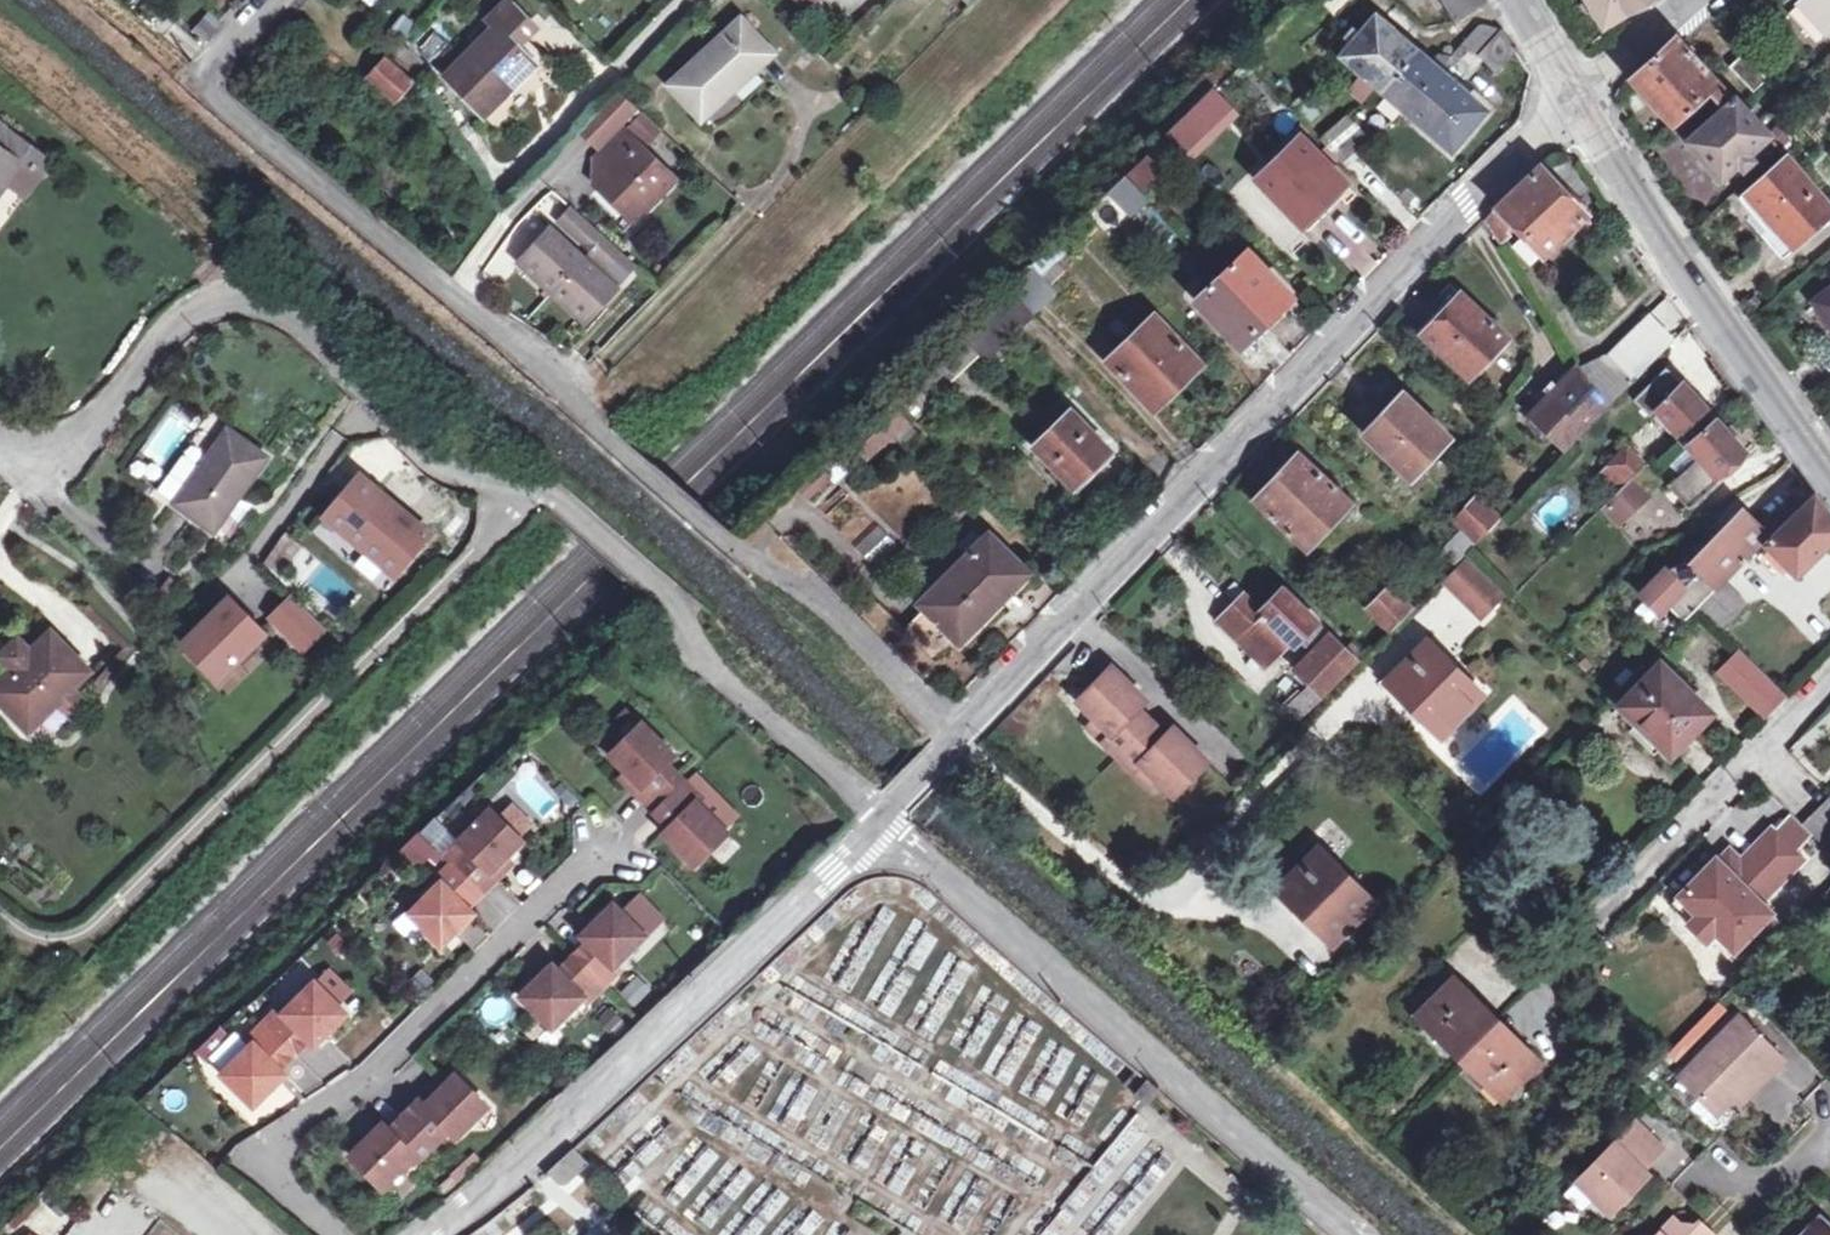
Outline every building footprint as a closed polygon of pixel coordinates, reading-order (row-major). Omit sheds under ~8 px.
[(805,9),(814,0),(795,0),(805,9)] [(1482,0),(1439,0),(1450,19),(1482,0)] [(1604,26),(1645,0),(1589,0),(1604,26)] [(1797,0),(1825,30),(1829,27),(1829,0),(1798,0),(1797,0)] [(494,28),(501,35),(501,34),(513,46),(532,26),(512,8),(494,28)] [(400,12),(391,35),(409,42),(418,20),(400,12)] [(1381,88),(1416,51),(1415,49),(1378,16),(1344,55),(1381,88)] [(1479,55),(1497,28),(1479,20),(1459,45),(1479,55)] [(736,23),(669,90),(701,123),(770,56),(736,23)] [(1497,28),(1479,55),(1493,72),(1513,48),(1499,25),(1497,28)] [(541,35),(532,26),(513,46),(523,54),(541,35)] [(513,46),(501,34),(501,35),(448,93),(487,132),(542,72),(523,54),(513,46)] [(1711,93),(1722,83),(1686,42),(1679,34),(1632,78),(1673,128),(1711,93)] [(1435,77),(1448,60),(1451,55),(1435,54),(1429,62),(1416,51),(1381,88),(1405,108),(1435,77)] [(1769,82),(1744,53),(1731,65),(1757,93),(1769,82)] [(371,78),(394,100),(412,82),(388,60),(371,78)] [(1435,77),(1405,108),(1451,149),(1484,110),(1449,79),(1452,74),(1449,70),(1453,65),(1448,60),(1435,77)] [(1722,83),(1711,93),(1725,108),(1688,143),(1720,181),(1769,135),(1722,83)] [(615,95),(577,134),(595,151),(632,112),(615,95)] [(1308,102),(1298,112),(1309,123),(1319,114),(1308,102)] [(1373,139),(1350,115),(1324,139),(1348,163),(1373,139)] [(655,134),(640,120),(628,133),(644,147),(655,134)] [(8,183),(21,166),(32,150),(0,126),(0,194),(8,183)] [(1353,189),(1348,183),(1304,136),(1261,177),(1310,229),(1353,189)] [(596,195),(634,231),(676,189),(623,139),(595,167),(596,195)] [(21,166),(8,183),(28,197),(52,164),(32,150),(21,166)] [(1148,154),(1130,172),(1145,187),(1163,169),(1148,154)] [(1798,168),(1786,155),(1745,193),(1793,246),(1829,213),(1829,204),(1798,168)] [(1487,220),(1497,235),(1512,221),(1544,255),(1587,215),(1543,167),(1487,220)] [(1146,200),(1124,177),(1110,191),(1132,214),(1146,200)] [(575,236),(585,224),(563,204),(553,217),(575,236)] [(552,293),(583,260),(545,224),(514,258),(552,293)] [(585,224),(575,236),(592,251),(602,240),(585,224)] [(602,240),(592,251),(622,278),(632,267),(602,240)] [(1246,247),(1221,271),(1267,318),(1292,294),(1246,247)] [(613,287),(583,260),(552,293),(581,320),(613,287)] [(1012,290),(1034,313),(1055,292),(1033,269),(1012,290)] [(1267,318),(1221,271),(1193,298),(1239,346),(1267,318)] [(1012,290),(965,334),(988,357),(1034,313),(1012,290)] [(1817,301),(1829,319),(1829,292),(1817,301)] [(1467,296),(1429,336),(1473,379),(1511,339),(1467,296)] [(1113,359),(1158,405),(1201,361),(1156,315),(1113,359)] [(1613,356),(1638,385),(1676,346),(1651,319),(1613,356)] [(1613,356),(1584,365),(1587,371),(1612,409),(1613,411),(1638,385),(1613,356)] [(1612,409),(1587,371),(1540,418),(1572,449),(1612,409)] [(1654,396),(1663,407),(1685,384),(1678,375),(1654,396)] [(1685,384),(1663,407),(1660,410),(1693,447),(1718,423),(1685,384)] [(1410,398),(1372,437),(1416,478),(1453,439),(1410,398)] [(894,427),(904,417),(889,401),(879,411),(894,427)] [(894,427),(879,411),(848,440),(866,460),(907,420),(904,417),(894,427)] [(1113,453),(1073,413),(1035,452),(1076,491),(1113,453)] [(182,495),(221,520),(269,448),(230,422),(182,495)] [(1718,423),(1693,447),(1676,464),(1685,474),(1673,486),(1693,509),(1725,481),(1721,476),(1745,454),(1718,423)] [(1620,438),(1600,469),(1624,484),(1644,454),(1620,438)] [(1355,505),(1306,457),(1262,501),(1311,550),(1355,505)] [(1605,509),(1623,529),(1641,511),(1634,503),(1660,479),(1648,465),(1605,509)] [(362,475),(329,515),(399,572),(433,532),(383,491),(377,499),(371,494),(377,486),(362,475)] [(383,491),(377,486),(371,494),(377,499),(383,491)] [(1771,545),(1799,575),(1829,545),(1829,518),(1817,501),(1771,545)] [(1481,544),(1502,523),(1482,503),(1461,524),(1481,544)] [(1701,610),(1721,589),(1717,586),(1767,534),(1750,516),(1699,568),(1689,559),(1657,592),(1688,622),(1701,610)] [(871,562),(894,547),(883,529),(859,544),(871,562)] [(962,545),(972,555),(988,540),(977,530),(962,545)] [(339,607),(354,590),(285,531),(260,559),(296,591),(307,579),(339,607)] [(934,662),(957,640),(963,646),(1039,571),(1034,565),(1029,570),(993,535),(988,540),(972,555),(921,605),(925,609),(903,631),(934,662)] [(1471,562),(1448,584),(1484,620),(1507,597),(1471,562)] [(174,580),(158,600),(165,605),(181,586),(174,580)] [(1721,589),(1701,610),(1721,630),(1746,604),(1726,584),(1721,589)] [(1253,637),(1275,659),(1300,635),(1318,652),(1300,671),(1324,695),(1359,662),(1286,591),(1266,611),(1249,594),(1225,620),(1248,642),(1253,637)] [(1400,596),(1380,616),(1396,632),(1416,611),(1400,596)] [(295,598),(277,616),(308,647),(326,629),(295,598)] [(234,599),(188,646),(222,678),(268,632),(234,599)] [(38,654),(25,642),(6,660),(19,674),(0,692),(0,700),(33,734),(65,704),(78,692),(96,675),(57,636),(38,654)] [(1253,637),(1248,642),(1270,664),(1275,659),(1253,637)] [(1430,643),(1400,675),(1433,708),(1426,715),(1446,735),(1484,696),(1430,643)] [(1744,654),(1723,674),(1766,716),(1786,696),(1744,654)] [(1624,705),(1674,756),(1714,716),(1664,666),(1624,705)] [(1104,744),(1119,758),(1152,723),(1137,710),(1129,702),(1137,694),(1109,669),(1077,705),(1096,722),(1111,736),(1104,744)] [(1391,682),(1426,715),(1433,708),(1400,675),(1391,682)] [(78,692),(65,704),(80,720),(94,706),(78,692)] [(1145,702),(1137,694),(1129,702),(1137,710),(1145,702)] [(617,751),(633,767),(647,781),(641,787),(657,803),(687,772),(673,758),(681,751),(649,719),(617,751)] [(1096,722),(1089,730),(1104,744),(1111,736),(1096,722)] [(1152,723),(1119,758),(1135,772),(1142,764),(1157,778),(1176,795),(1209,760),(1181,735),(1174,743),(1166,736),(1152,723)] [(1173,728),(1166,736),(1174,743),(1181,735),(1173,728)] [(1142,764),(1135,772),(1150,786),(1157,778),(1142,764)] [(627,773),(641,787),(647,781),(633,767),(627,773)] [(545,817),(559,804),(528,773),(514,787),(545,817)] [(663,808),(677,822),(687,832),(680,838),(702,861),(734,828),(704,797),(709,793),(693,777),(663,808)] [(511,799),(502,810),(526,831),(535,820),(511,799)] [(1819,812),(1829,824),(1829,801),(1819,812)] [(448,942),(470,920),(464,914),(474,905),(488,890),(504,874),(498,868),(511,854),(529,837),(497,806),(465,837),(473,844),(442,875),(447,879),(416,910),(448,942)] [(1819,812),(1805,827),(1815,836),(1829,852),(1829,824),(1819,812)] [(1793,815),(1776,833),(1797,854),(1815,836),(1805,827),(1793,815)] [(670,828),(680,838),(687,832),(677,822),(670,828)] [(1774,831),(1743,861),(1746,864),(1734,876),(1721,862),(1718,860),(1675,903),(1696,924),(1701,918),(1715,932),(1709,938),(1730,958),(1773,915),(1761,903),(1805,861),(1797,854),(1776,833),(1774,831)] [(1320,851),(1288,884),(1323,919),(1316,926),(1335,945),(1375,905),(1320,851)] [(1732,851),(1721,862),(1734,876),(1746,864),(1743,861),(1732,851)] [(498,868),(504,874),(518,860),(511,854),(498,868)] [(1280,892),(1316,926),(1323,919),(1288,884),(1280,892)] [(621,901),(598,923),(605,929),(595,939),(580,954),(566,968),(556,977),(551,971),(528,993),(560,1026),(591,995),(595,999),(610,984),(626,968),(623,963),(652,933),(621,901)] [(464,914),(470,920),(480,910),(474,905),(464,914)] [(1701,918),(1696,924),(1692,927),(1706,941),(1709,938),(1715,932),(1701,918)] [(589,933),(595,939),(605,929),(598,923),(589,933)] [(556,977),(566,968),(560,962),(551,971),(556,977)] [(633,974),(620,993),(637,1005),(650,985),(633,974)] [(259,1105),(282,1082),(276,1076),(285,1067),(300,1053),(314,1038),(324,1029),(329,1035),(352,1012),(321,981),(289,1012),(285,1007),(253,1038),(258,1043),(227,1073),(259,1105)] [(1459,1061),(1499,1021),(1458,981),(1419,1021),(1459,1061)] [(1542,1064),(1499,1021),(1459,1061),(1502,1104),(1542,1064)] [(1718,1119),(1735,1101),(1763,1074),(1769,1080),(1785,1064),(1742,1022),(1684,1085),(1716,1117),(1718,1119)] [(320,1044),(329,1035),(324,1029),(314,1038),(320,1044)] [(291,1073),(285,1067),(276,1076),(282,1082),(291,1073)] [(431,1104),(425,1098),(409,1114),(394,1129),(384,1139),(378,1133),(357,1155),(390,1188),(421,1157),(425,1160),(456,1129),(463,1136),(495,1105),(463,1073),(446,1090),(431,1104)] [(1763,1074),(1735,1101),(1741,1107),(1769,1080),(1763,1074)] [(440,1084),(425,1098),(431,1104),(446,1090),(440,1084)] [(1706,1127),(1716,1117),(1684,1085),(1674,1096),(1706,1127)] [(384,1139),(394,1129),(388,1123),(378,1133),(384,1139)] [(1631,1198),(1640,1188),(1653,1175),(1647,1168),(1665,1149),(1639,1125),(1586,1179),(1618,1210),(1631,1198)] [(570,1143),(546,1168),(563,1184),(587,1160),(570,1143)] [(1640,1188),(1631,1198),(1636,1202),(1645,1192),(1640,1188)] [(1803,1234),(1829,1234),(1829,1220),(1823,1214),(1803,1234)] [(1706,1224),(1703,1227),(1679,1222),(1667,1234),(1718,1234),(1706,1224)]
